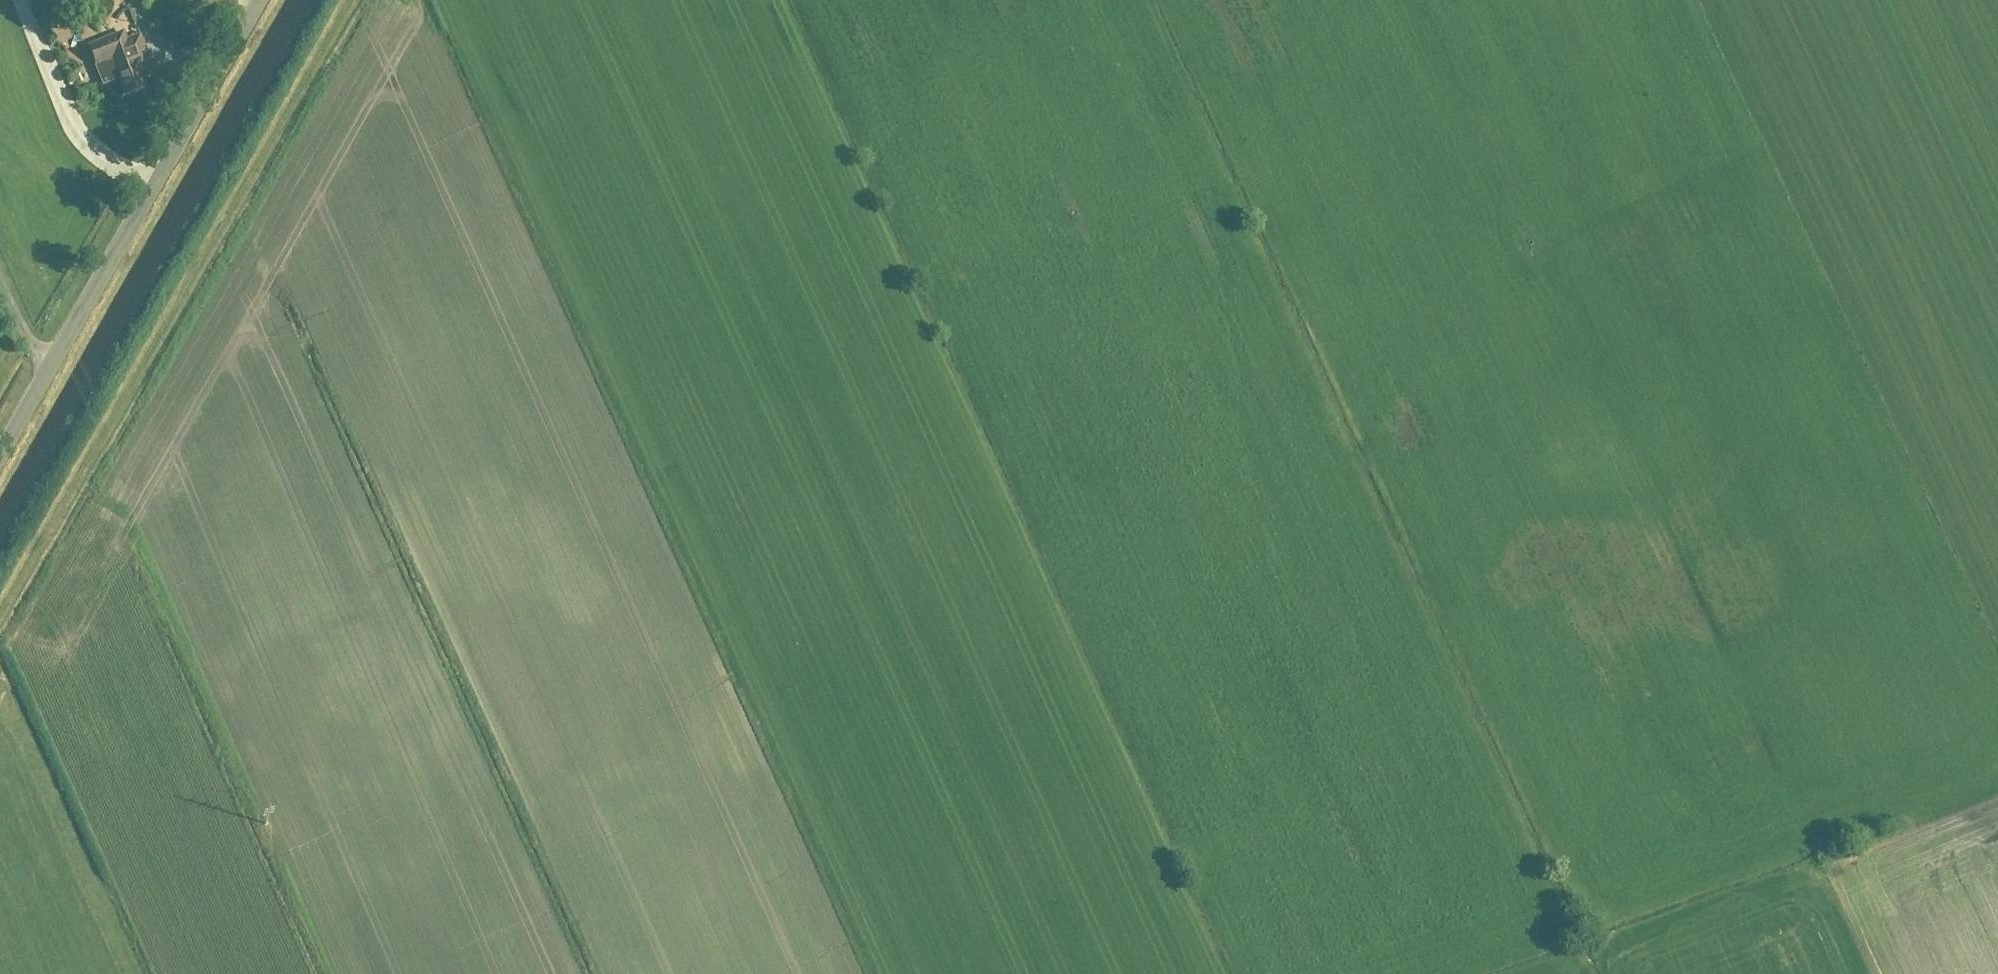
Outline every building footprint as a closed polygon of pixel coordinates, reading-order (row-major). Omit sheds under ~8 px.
[(140,37),(127,42),(124,33),(89,47),(96,65),(113,59),(127,95),(146,87),(139,70),(151,65),(140,37)]
